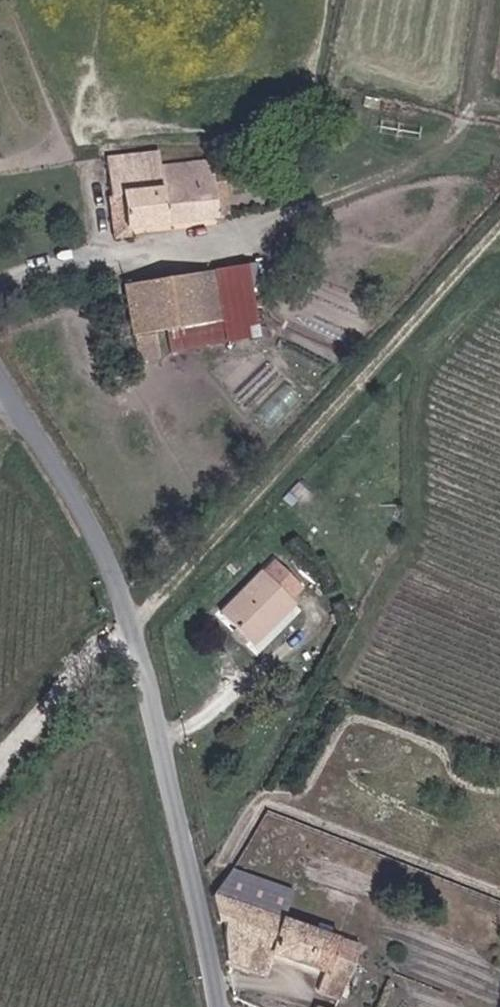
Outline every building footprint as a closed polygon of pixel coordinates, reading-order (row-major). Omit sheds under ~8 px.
[(125,228),(130,227),(229,215),(225,183),(232,182),(229,159),(211,158),(210,162),(160,168),(158,153),(107,159),(111,195),(121,194),(125,228)] [(229,159),(232,182),(242,180),(240,157),(229,159)] [(121,194),(111,195),(107,196),(113,240),(130,238),(130,227),(125,228),(121,194)] [(244,266),(214,270),(222,321),(225,342),(256,337),(244,266)] [(222,321),(214,270),(125,285),(138,361),(158,358),(154,332),(222,321)] [(295,600),(300,605),(312,594),(282,561),(226,613),(257,646),(274,629),(270,624),(295,600)] [(274,629),(300,605),(295,600),(270,624),(274,629)] [(232,869),(224,889),(295,917),(303,897),(232,869)] [(295,917),(224,889),(219,897),(223,919),(238,924),(243,963),(273,975),(281,955),(333,977),(326,995),(349,1004),(370,953),(293,922),(295,917)]
